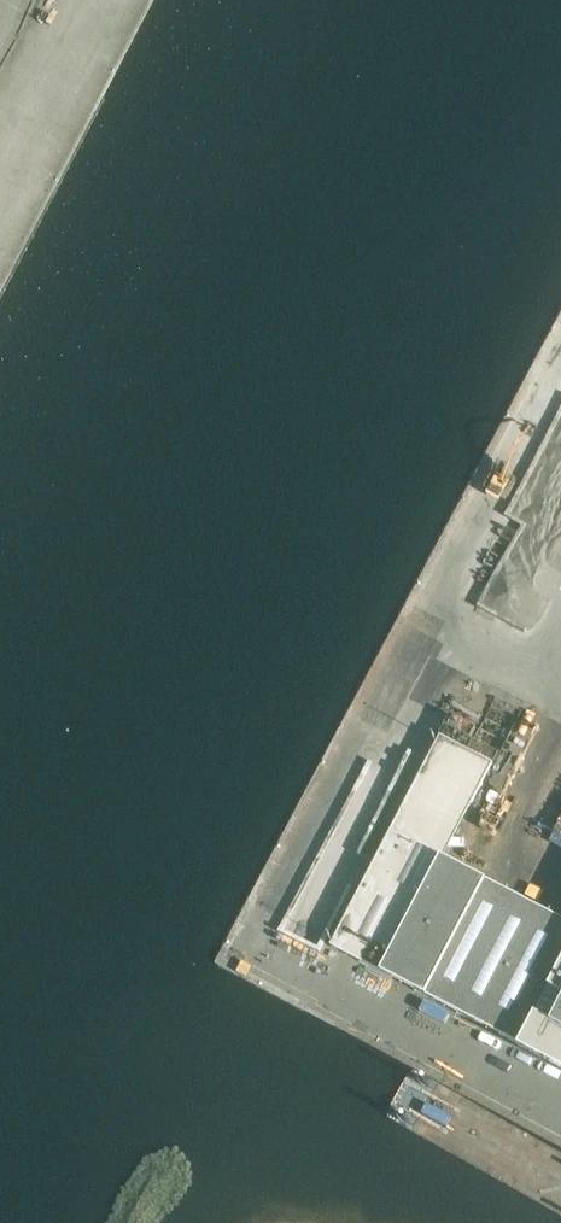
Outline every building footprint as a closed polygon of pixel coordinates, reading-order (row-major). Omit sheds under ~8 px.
[(331,946),(560,1066),(560,918),(445,858),(494,764),(441,736),(331,946)]
